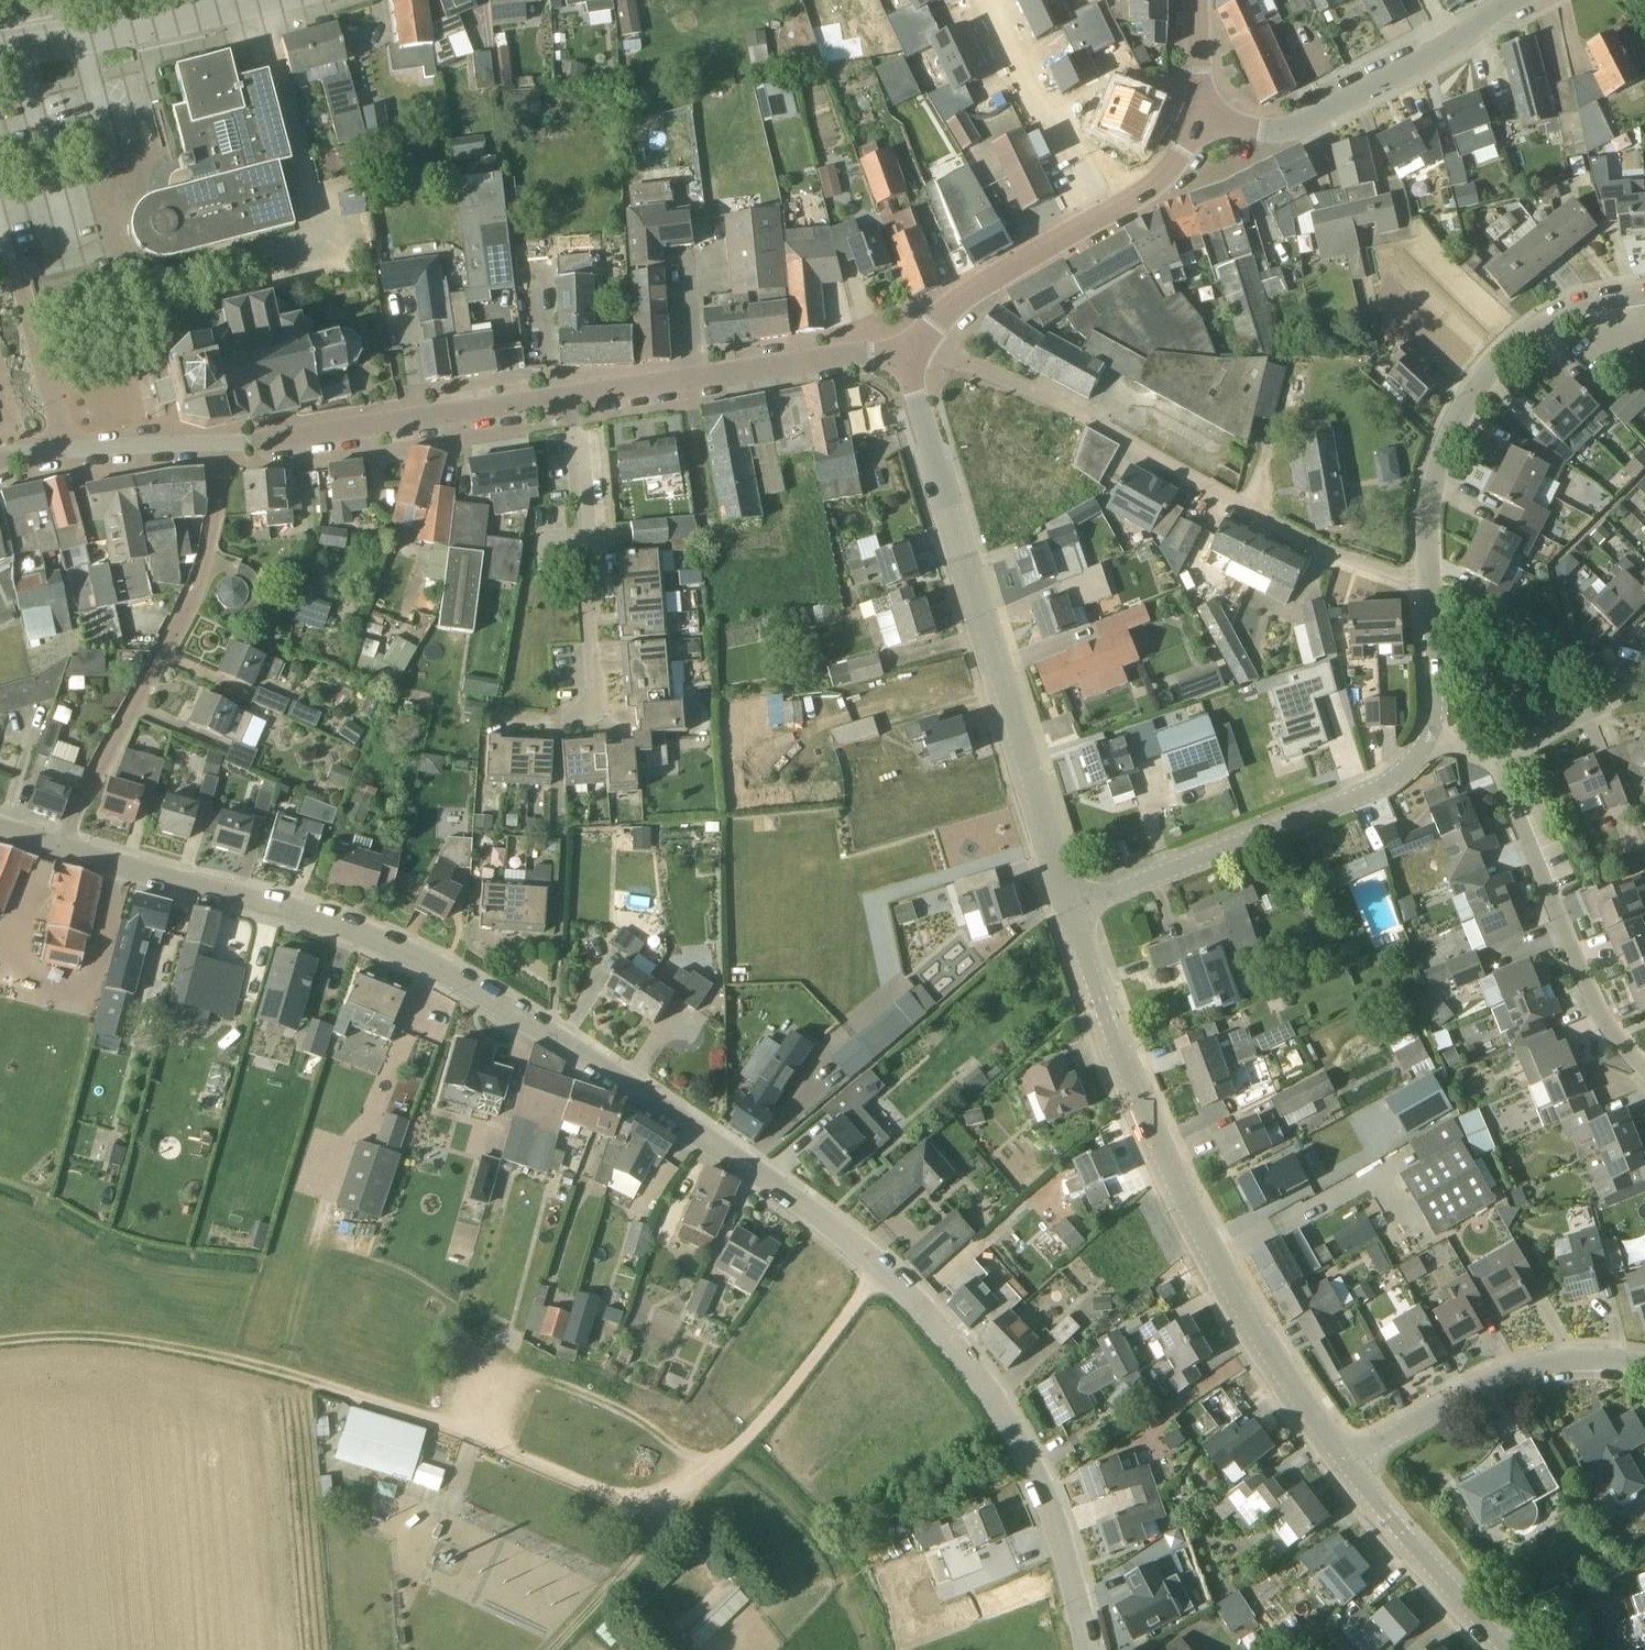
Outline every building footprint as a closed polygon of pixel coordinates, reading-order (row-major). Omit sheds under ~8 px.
[(399,50),(421,47),(425,79),(436,77),(433,53),(429,31),(425,0),(392,0),(399,50)] [(446,18),(430,24),(437,67),(454,60),(446,39),(464,31),(458,15),(475,8),(471,0),(439,0),(446,18)] [(541,0),(489,0),(492,27),(526,22),(524,6),(541,4),(541,0)] [(567,7),(585,4),(587,15),(614,10),(613,0),(565,0),(567,7)] [(622,37),(639,34),(634,0),(615,0),(622,37)] [(897,38),(935,21),(928,7),(943,0),(912,0),(914,5),(887,18),(897,38)] [(1025,13),(1053,0),(1018,0),(1025,13)] [(1025,13),(1037,39),(1063,27),(1069,41),(1107,23),(1097,3),(1070,15),(1063,0),(1053,0),(1025,13)] [(1116,7),(1120,16),(1130,16),(1130,21),(1134,21),(1134,25),(1146,25),(1146,46),(1167,47),(1168,25),(1169,25),(1168,0),(1116,0),(1116,7)] [(1273,0),(1242,0),(1218,11),(1233,44),(1234,43),(1234,44),(1269,28),(1269,29),(1283,22),(1279,13),(1273,0)] [(1219,9),(1218,10),(1218,11),(1242,0),(1219,0),(1219,9)] [(1301,12),(1312,8),(1308,0),(1298,0),(1296,1),(1301,12)] [(1348,0),(1316,0),(1322,13),(1348,0)] [(1380,29),(1406,16),(1398,0),(1365,0),(1380,29)] [(1449,11),(1470,0),(1444,0),(1449,11)] [(943,66),(979,48),(967,22),(941,35),(935,21),(897,38),(907,59),(934,47),(943,66)] [(1107,23),(1069,41),(1076,55),(1050,67),(1063,94),(1099,77),(1090,57),(1116,44),(1107,23)] [(337,26),(281,41),(287,62),(290,76),(334,64),(346,61),(337,26)] [(1269,29),(1269,28),(1234,44),(1262,106),(1297,90),(1269,29)] [(749,49),(769,45),(766,31),(747,34),(749,49)] [(1573,81),(1579,109),(1597,101),(1605,97),(1606,98),(1639,81),(1614,33),(1588,46),(1602,73),(1595,77),(1573,81)] [(507,35),(495,36),(501,90),(512,88),(507,35)] [(1549,87),(1535,38),(1503,47),(1526,128),(1537,125),(1549,122),(1553,134),(1561,131),(1559,119),(1557,120),(1549,87)] [(769,45),(749,49),(753,70),(772,67),(769,45)] [(1132,52),(1140,67),(1151,61),(1143,46),(1132,52)] [(952,85),(928,96),(944,124),(975,105),(966,87),(992,75),(979,48),(943,66),(952,85)] [(494,88),(494,86),(490,53),(477,55),(473,55),(476,88),(477,89),(494,88)] [(166,260),(169,260),(294,227),(277,165),(290,161),(265,67),(233,74),(228,55),(175,69),(185,108),(172,111),(185,159),(179,160),(182,171),(178,172),(175,173),(174,174),(173,175),(172,176),(171,178),(169,181),(169,182),(168,184),(168,186),(168,187),(169,189),(169,191),(170,192),(154,196),(151,197),(149,198),(144,201),(142,202),(141,204),(139,205),(137,207),(135,211),(134,213),(133,216),(132,218),(131,220),(131,222),(130,225),(130,227),(130,230),(131,232),(131,234),(132,237),(132,239),(133,241),(134,243),(137,247),(138,249),(142,253),(146,255),(148,257),(152,259),(154,259),(157,260),(162,260),(166,260)] [(877,69),(891,100),(918,87),(903,56),(877,69)] [(334,64),(338,77),(321,82),(338,146),(366,138),(346,61),(334,64)] [(569,62),(564,80),(583,84),(587,67),(569,62)] [(1136,62),(1127,67),(1133,78),(1142,73),(1136,62)] [(1579,109),(1573,81),(1558,85),(1565,114),(1558,115),(1559,119),(1561,131),(1563,137),(1567,158),(1589,153),(1586,141),(1579,109)] [(773,85),(757,89),(765,122),(781,118),(781,115),(797,111),(791,86),(774,90),(773,85)] [(1118,88),(1110,108),(1149,124),(1157,104),(1118,88)] [(1010,106),(1000,91),(976,106),(986,121),(1010,106)] [(539,92),(502,95),(505,119),(541,117),(539,92)] [(1479,95),(1445,108),(1455,136),(1453,136),(1458,153),(1444,156),(1446,168),(1451,184),(1451,187),(1468,183),(1462,158),(1478,152),(1495,146),(1489,124),(1479,95)] [(383,105),(362,109),(370,142),(390,137),(383,105)] [(1110,108),(1102,129),(1116,135),(1141,145),(1149,124),(1110,108)] [(964,151),(981,140),(964,112),(961,113),(947,123),(964,151)] [(1443,151),(1437,127),(1418,136),(1411,124),(1380,140),(1401,179),(1444,156),(1443,151)] [(1055,199),(1022,129),(992,144),(1026,212),(1055,199)] [(1116,135),(1102,129),(1098,138),(1112,144),(1116,135)] [(1611,130),(1586,141),(1589,153),(1616,140),(1611,130)] [(488,159),(485,137),(469,139),(471,161),(488,159)] [(1337,210),(1347,254),(1352,281),(1365,278),(1360,251),(1355,226),(1376,222),(1380,234),(1400,228),(1392,197),(1378,200),(1374,184),(1376,183),(1366,141),(1336,148),(1350,207),(1337,210)] [(1337,210),(1319,215),(1303,185),(1318,178),(1303,147),(1275,160),(1289,188),(1286,189),(1290,198),(1295,221),(1298,219),(1302,236),(1318,233),(1325,259),(1347,254),(1337,210)] [(892,150),(863,161),(913,298),(943,288),(892,150)] [(1631,183),(1608,185),(1606,158),(1589,159),(1594,186),(1597,197),(1605,222),(1620,221),(1622,239),(1644,237),(1644,181),(1631,183)] [(1237,179),(1251,207),(1266,199),(1286,239),(1297,233),(1295,221),(1290,198),(1286,189),(1289,188),(1275,160),(1237,179)] [(834,164),(818,168),(826,199),(843,195),(834,164)] [(974,266),(1013,245),(969,168),(937,184),(963,245),(961,246),(974,266)] [(503,172),(456,178),(471,289),(467,290),(468,292),(452,294),(459,351),(462,378),(499,372),(495,334),(494,335),(493,325),(473,327),(471,303),(493,301),(492,291),(516,288),(503,172)] [(1190,197),(1206,249),(1210,260),(1218,283),(1223,281),(1247,359),(1281,348),(1267,300),(1289,293),(1281,267),(1259,274),(1254,256),(1244,225),(1240,212),(1251,207),(1237,179),(1224,186),(1190,197)] [(675,212),(672,183),(628,188),(631,208),(628,208),(635,267),(664,264),(663,249),(696,245),(692,210),(675,212)] [(1460,209),(1480,204),(1475,183),(1455,188),(1460,209)] [(1562,198),(1557,184),(1548,188),(1553,201),(1562,198)] [(1539,191),(1544,204),(1553,201),(1548,188),(1539,191)] [(1172,247),(1176,246),(1180,257),(1194,253),(1206,249),(1190,197),(1159,207),(1162,215),(1161,215),(1172,247)] [(1557,214),(1580,242),(1598,228),(1574,200),(1557,214)] [(778,210),(729,215),(735,295),(735,296),(748,294),(786,289),(778,210)] [(1519,224),(1510,213),(1502,219),(1511,230),(1519,224)] [(1540,228),(1563,257),(1580,242),(1557,214),(1540,228)] [(1162,300),(1177,295),(1175,285),(1187,280),(1180,257),(1176,246),(1172,247),(1161,215),(1127,234),(1127,233),(1125,234),(1162,300)] [(1495,225),(1504,236),(1511,230),(1502,219),(1495,225)] [(831,230),(833,238),(840,264),(841,264),(840,258),(854,253),(863,278),(892,267),(880,232),(862,238),(857,222),(831,230)] [(1540,228),(1522,243),(1545,271),(1563,257),(1540,228)] [(844,281),(840,264),(833,238),(815,239),(814,229),(786,231),(787,248),(789,248),(791,263),(790,264),(796,334),(825,330),(825,328),(822,296),(822,295),(821,295),(820,283),(844,281)] [(560,257),(593,256),(592,233),(559,234),(560,257)] [(1100,320),(1115,310),(1152,353),(1169,355),(1220,360),(1204,319),(1181,294),(1177,296),(1177,295),(1162,300),(1125,234),(1106,244),(1090,254),(1087,256),(1066,267),(1100,320)] [(1522,243),(1505,258),(1527,285),(1545,271),(1522,243)] [(1482,261),(1475,255),(1466,265),(1473,271),(1482,261)] [(594,277),(593,256),(558,258),(562,368),(637,365),(635,330),(595,332),(594,277)] [(452,294),(451,294),(449,281),(443,282),(440,257),(382,265),(386,291),(418,287),(423,324),(424,324),(427,344),(423,344),(428,383),(453,379),(449,352),(459,351),(452,294)] [(1505,258),(1487,272),(1510,300),(1527,285),(1505,258)] [(1066,267),(1064,263),(1037,279),(1061,320),(1066,318),(1077,335),(1080,334),(1086,339),(1094,331),(1149,359),(1152,353),(1115,310),(1100,320),(1066,267)] [(664,270),(634,272),(634,273),(639,363),(671,361),(669,317),(667,317),(664,270)] [(1037,279),(1010,294),(1028,324),(1034,322),(1038,328),(1042,327),(1044,330),(1061,320),(1037,279)] [(788,290),(787,290),(786,289),(748,294),(752,341),(793,336),(788,290)] [(717,296),(718,311),(705,313),(708,345),(752,341),(748,294),(735,296),(735,295),(717,296)] [(360,355),(362,355),(361,352),(360,352),(358,343),(360,342),(359,340),(355,341),(350,335),(351,332),(348,332),(347,334),(336,333),(336,331),(332,332),(333,334),(306,340),(305,337),(307,336),(308,336),(310,334),(311,333),(312,332),(312,331),(312,329),(313,328),(313,327),(312,326),(312,324),(312,323),(311,322),(310,321),(309,320),(308,319),(307,319),(306,318),(303,318),(301,318),(300,317),(279,321),(280,320),(281,320),(283,318),(284,316),(284,315),(284,314),(284,313),(284,311),(284,310),(284,309),(283,308),(283,307),(282,305),(281,305),(279,303),(277,303),(276,303),(273,303),(272,303),(270,296),(268,296),(221,307),(222,313),(212,316),(216,336),(204,339),(205,340),(186,344),(167,362),(171,380),(156,384),(162,406),(177,403),(181,422),(206,429),(225,425),(225,426),(247,420),(249,425),(297,413),(297,408),(310,405),(317,403),(321,406),(323,403),(350,397),(343,371),(355,365),(356,367),(358,365),(356,363),(360,355)] [(1255,418),(1268,364),(1269,360),(1220,360),(1169,355),(1152,353),(1149,359),(1094,331),(1086,339),(1089,341),(1081,353),(1049,335),(1045,341),(999,306),(980,332),(1008,352),(1008,353),(1009,354),(1010,353),(1026,365),(1027,366),(1090,399),(1107,368),(1249,445),(1255,418)] [(1379,350),(1377,341),(1367,343),(1370,358),(1371,358),(1379,350)] [(1402,407),(1411,397),(1420,405),(1438,385),(1421,370),(1430,360),(1410,342),(1393,360),(1400,366),(1390,377),(1380,388),(1402,407)] [(1571,379),(1553,397),(1582,426),(1592,417),(1600,425),(1608,417),(1571,379)] [(815,455),(820,483),(860,475),(842,384),(835,385),(835,383),(804,389),(815,455)] [(1636,385),(1611,410),(1625,425),(1644,405),(1644,394),(1636,385)] [(804,389),(767,397),(766,397),(779,462),(815,455),(804,389)] [(767,397),(766,396),(703,408),(724,525),(763,518),(759,497),(785,492),(779,462),(766,397),(767,397)] [(1572,436),(1582,426),(1553,397),(1535,415),(1554,434),(1542,445),(1566,463),(1582,448),(1572,436)] [(312,414),(310,405),(297,408),(297,413),(299,416),(312,414)] [(686,436),(682,412),(668,414),(673,442),(619,449),(624,483),(682,475),(681,468),(691,467),(686,436)] [(1330,420),(1302,425),(1305,438),(1301,439),(1318,531),(1349,526),(1330,420)] [(1073,466),(1090,478),(1098,484),(1121,446),(1086,427),(1073,466)] [(531,452),(531,453),(528,438),(472,446),(474,462),(472,462),(469,466),(472,484),(474,499),(488,497),(490,503),(494,502),(495,517),(528,511),(529,499),(538,499),(531,452)] [(1542,445),(1535,460),(1514,449),(1502,472),(1538,490),(1545,477),(1556,482),(1566,463),(1542,445)] [(455,490),(435,490),(445,454),(412,447),(391,524),(420,532),(418,541),(447,547),(455,490)] [(1398,448),(1379,448),(1379,472),(1398,472),(1398,448)] [(1644,470),(1644,450),(1625,470),(1635,480),(1644,470)] [(361,463),(328,467),(332,504),(333,504),(336,525),(350,523),(349,513),(367,511),(361,463)] [(1167,513),(1179,492),(1132,466),(1108,509),(1151,534),(1152,533),(1164,511),(1167,513)] [(206,502),(203,470),(169,472),(131,479),(148,557),(152,577),(180,582),(177,559),(188,557),(183,520),(204,519),(206,502)] [(1490,495),(1519,510),(1513,522),(1538,535),(1549,513),(1546,511),(1532,503),(1538,490),(1502,472),(1490,495)] [(299,491),(293,491),(291,473),(282,474),(282,473),(244,476),(247,516),(266,514),(268,528),(293,525),(292,512),(300,511),(299,491)] [(310,487),(319,486),(318,474),(316,474),(316,473),(309,473),(309,475),(310,487)] [(860,475),(820,483),(824,502),(863,495),(860,475)] [(67,478),(40,484),(41,485),(58,548),(56,548),(58,552),(64,573),(65,573),(89,566),(84,546),(97,543),(83,488),(70,490),(67,478)] [(86,487),(83,488),(97,543),(106,541),(111,566),(142,558),(148,557),(131,479),(86,487)] [(14,491),(1,494),(1,497),(15,556),(13,556),(13,583),(18,606),(19,611),(20,611),(27,643),(56,637),(55,634),(72,631),(69,619),(60,577),(59,572),(58,572),(54,573),(54,574),(45,576),(42,561),(55,558),(54,553),(58,552),(56,548),(58,548),(41,485),(14,491)] [(1058,584),(1089,570),(1081,543),(1075,528),(1103,512),(1095,499),(1048,525),(1054,545),(1048,547),(1046,545),(1017,556),(1028,587),(1056,577),(1058,584)] [(13,556),(12,557),(0,503),(0,626),(14,620),(9,610),(18,606),(13,583),(13,556)] [(523,542),(485,536),(489,505),(454,504),(445,573),(439,630),(473,634),(480,579),(516,585),(523,542)] [(1613,513),(1617,518),(1625,517),(1629,513),(1621,505),(1613,513)] [(668,516),(669,539),(697,538),(696,515),(668,516)] [(1255,533),(1226,519),(1210,551),(1211,552),(1205,565),(1232,578),(1240,565),(1255,533)] [(666,520),(631,523),(633,545),(668,542),(666,520)] [(1170,549),(1187,558),(1188,558),(1202,529),(1184,520),(1170,549)] [(1507,534),(1495,528),(1486,523),(1474,546),(1511,565),(1517,551),(1528,556),(1538,535),(1513,522),(1507,534)] [(346,533),(322,529),(320,545),(344,548),(346,533)] [(1611,537),(1603,529),(1593,538),(1601,547),(1611,537)] [(1310,560),(1255,533),(1240,565),(1232,578),(1266,595),(1286,605),(1293,590),(1294,591),(1310,560)] [(909,545),(882,554),(877,536),(858,542),(863,559),(850,563),(856,584),(870,580),(868,576),(884,571),(889,587),(919,578),(909,545)] [(697,540),(671,542),(671,552),(698,550),(697,540)] [(80,614),(80,613),(90,611),(114,605),(142,598),(150,597),(151,596),(142,558),(111,566),(106,541),(97,543),(84,546),(89,566),(65,573),(74,615),(80,614)] [(1511,565),(1474,546),(1462,569),(1483,580),(1477,593),(1503,606),(1513,583),(1505,577),(1511,565)] [(617,554),(614,555),(616,576),(663,572),(661,551),(656,551),(617,554)] [(1644,593),(1644,574),(1643,576),(1625,559),(1618,566),(1644,593)] [(240,565),(235,579),(234,579),(230,579),(227,580),(224,581),(222,583),(220,584),(219,586),(219,587),(218,589),(217,590),(217,592),(217,594),(217,595),(217,597),(217,599),(218,600),(218,602),(219,603),(220,604),(221,606),(224,608),(227,609),(223,623),(226,624),(228,625),(233,625),(235,625),(240,624),(242,624),(246,622),(248,621),(252,618),(255,615),(257,613),(258,611),(259,609),(260,607),(261,605),(262,603),(262,600),(263,598),(263,596),(263,593),(263,591),(262,589),(262,587),(261,584),(260,582),(259,580),(258,578),(257,576),(255,574),(254,573),(252,571),(248,569),(246,567),(244,567),(240,565)] [(1111,595),(1101,566),(1089,571),(1089,570),(1058,584),(1055,585),(1055,586),(1061,584),(1066,597),(1035,608),(1046,641),(1092,623),(1085,605),(1111,595)] [(1640,621),(1644,617),(1644,613),(1641,610),(1644,606),(1644,593),(1618,566),(1611,573),(1618,580),(1608,589),(1640,621)] [(1560,584),(1566,577),(1567,576),(1557,567),(1557,568),(1560,584)] [(703,569),(684,571),(686,589),(704,588),(703,569)] [(663,572),(616,576),(617,598),(665,593),(663,572)] [(926,600),(916,603),(912,589),(873,601),(888,650),(936,635),(926,600)] [(1608,589),(1599,599),(1589,589),(1583,596),(1596,610),(1619,632),(1629,621),(1635,627),(1640,621),(1608,589)] [(619,619),(667,615),(665,593),(617,598),(619,619)] [(1231,628),(1230,627),(1215,596),(1199,610),(1214,638),(1231,628)] [(330,610),(301,601),(294,624),(323,633),(330,610)] [(1332,634),(1323,602),(1302,607),(1307,625),(1317,659),(1319,659),(1320,661),(1338,656),(1332,634)] [(1103,640),(1038,665),(1051,696),(1139,661),(1128,632),(1151,623),(1144,604),(1097,623),(1103,640)] [(1402,604),(1376,605),(1378,646),(1393,645),(1393,657),(1405,657),(1402,604)] [(1376,605),(1350,606),(1352,659),(1364,658),(1364,647),(1378,646),(1376,605)] [(1342,609),(1325,610),(1328,621),(1343,620),(1342,609)] [(369,621),(382,625),(385,615),(372,611),(369,621)] [(667,615),(619,619),(621,640),(668,636),(667,615)] [(1241,685),(1259,678),(1231,628),(1214,638),(1241,685)] [(1576,635),(1584,644),(1588,640),(1592,636),(1584,628),(1577,634),(1576,635)] [(567,739),(561,740),(565,787),(607,783),(608,794),(636,792),(634,769),(668,766),(665,734),(687,732),(684,704),(673,705),(669,705),(667,684),(685,683),(684,663),(670,664),(669,642),(664,642),(621,646),(627,710),(636,709),(638,735),(630,736),(631,743),(605,746),(604,736),(598,737),(567,739)] [(700,654),(698,642),(687,643),(689,655),(700,654)] [(283,663),(265,655),(264,658),(231,644),(219,674),(251,688),(257,675),(274,683),(283,663)] [(374,652),(375,649),(365,645),(355,669),(398,686),(406,664),(374,652)] [(97,652),(84,651),(83,651),(70,656),(63,675),(105,676),(105,652),(97,652)] [(55,699),(70,656),(35,678),(0,687),(0,714),(55,699)] [(879,656),(849,663),(830,668),(835,687),(883,674),(879,656)] [(1292,684),(1273,691),(1289,737),(1280,740),(1288,762),(1307,755),(1306,751),(1328,743),(1313,700),(1338,691),(1330,662),(1289,676),(1292,684)] [(1187,701),(1226,686),(1219,667),(1179,683),(1187,701)] [(286,708),(289,701),(258,688),(252,702),(282,716),(283,714),(286,708)] [(709,700),(708,688),(697,689),(698,701),(709,700)] [(253,716),(235,709),(203,695),(190,724),(223,738),(223,737),(233,742),(224,762),(248,773),(258,751),(241,743),(253,716)] [(1381,699),(1367,700),(1368,729),(1382,728),(1381,699)] [(1382,728),(1396,727),(1395,699),(1381,699),(1382,728)] [(488,705),(466,701),(464,713),(486,717),(488,705)] [(293,702),(287,716),(315,728),(321,714),(293,702)] [(802,702),(785,703),(787,724),(804,723),(802,702)] [(390,732),(396,716),(385,711),(378,727),(390,732)] [(425,724),(405,716),(394,740),(414,749),(425,724)] [(874,717),(830,731),(836,750),(880,736),(874,717)] [(943,732),(938,719),(906,729),(910,742),(925,737),(926,741),(927,741),(934,764),(952,759),(952,760),(958,758),(958,757),(973,753),(963,721),(962,722),(963,726),(943,732)] [(1179,794),(1228,777),(1207,719),(1157,735),(1172,778),(1173,777),(1179,794)] [(337,734),(347,741),(354,746),(364,732),(357,727),(347,720),(337,734)] [(48,722),(37,754),(49,758),(51,759),(62,727),(48,722)] [(509,737),(488,736),(485,783),(507,784),(509,737)] [(1619,779),(1633,774),(1644,779),(1644,736),(1642,744),(1633,741),(1608,751),(1615,767),(1614,768),(1619,779)] [(509,737),(507,784),(528,785),(531,738),(509,737)] [(531,738),(528,785),(550,786),(552,739),(531,738)] [(1137,774),(1126,739),(1084,751),(1096,787),(1108,783),(1114,800),(1135,793),(1129,776),(1137,774)] [(1219,752),(1227,774),(1245,768),(1237,746),(1219,752)] [(164,762),(147,757),(126,750),(115,782),(110,781),(100,815),(132,824),(141,795),(153,799),(164,762)] [(203,773),(217,777),(224,757),(209,752),(203,773)] [(422,755),(420,771),(440,773),(441,756),(422,755)] [(1628,801),(1619,779),(1614,768),(1601,773),(1594,757),(1563,770),(1578,806),(1600,797),(1606,811),(1628,801)] [(72,787),(78,789),(84,771),(71,766),(71,765),(66,764),(51,759),(49,758),(43,776),(40,775),(28,811),(60,822),(72,787)] [(455,767),(468,769),(469,763),(456,761),(455,767)] [(327,780),(339,784),(346,787),(352,772),(345,769),(333,764),(327,780)] [(1438,771),(1445,787),(1458,782),(1451,765),(1438,771)] [(219,779),(217,779),(205,775),(198,801),(211,805),(219,779)] [(274,795),(272,794),(274,785),(264,781),(260,791),(253,817),(266,821),(274,795)] [(362,824),(378,790),(361,783),(346,817),(362,824)] [(1479,825),(1479,824),(1488,820),(1481,804),(1473,807),(1467,794),(1459,798),(1431,810),(1436,824),(1400,839),(1395,824),(1381,830),(1389,850),(1392,858),(1479,825)] [(197,806),(166,797),(157,831),(187,840),(197,806)] [(337,809),(327,806),(323,822),(332,825),(337,809)] [(252,822),(222,813),(212,847),(242,856),(252,822)] [(324,827),(278,814),(263,862),(297,872),(304,847),(317,851),(324,827)] [(475,816),(474,828),(492,829),(492,828),(498,828),(498,819),(492,819),(493,817),(475,816)] [(517,827),(517,816),(506,816),(506,827),(517,827)] [(541,834),(541,833),(542,820),(527,819),(526,832),(541,834)] [(719,823),(706,823),(706,833),(719,833),(719,823)] [(1494,835),(1485,839),(1479,825),(1392,858),(1393,861),(1444,841),(1453,863),(1444,867),(1450,883),(1478,872),(1473,859),(1499,848),(1494,835)] [(633,828),(632,850),(650,851),(652,829),(633,828)] [(402,855),(386,851),(383,860),(368,855),(372,841),(355,837),(351,851),(333,846),(324,880),(373,893),(375,885),(392,890),(402,855)] [(459,891),(446,884),(455,869),(470,869),(472,845),(472,844),(472,839),(447,838),(437,860),(440,862),(426,886),(416,906),(444,920),(459,891)] [(556,843),(544,843),(543,852),(544,852),(544,856),(552,856),(553,853),(555,853),(556,843)] [(0,846),(0,917),(25,854),(0,846)] [(101,878),(54,863),(49,886),(57,890),(47,934),(39,961),(78,972),(101,878)] [(547,888),(550,888),(551,867),(535,866),(535,873),(525,872),(525,873),(524,885),(525,885),(522,932),(543,933),(547,888)] [(1350,884),(1343,868),(1324,876),(1331,892),(1350,884)] [(1483,883),(1478,872),(1450,883),(1456,897),(1465,894),(1475,919),(1512,904),(1505,889),(1514,885),(1509,872),(1483,883)] [(1602,887),(1610,883),(1605,872),(1597,876),(1602,887)] [(1023,916),(1013,884),(1001,887),(1001,886),(987,891),(982,874),(954,883),(955,884),(965,916),(973,941),(990,936),(987,927),(1023,916)] [(1643,918),(1644,917),(1644,914),(1637,894),(1644,891),(1644,887),(1641,876),(1611,887),(1610,883),(1602,887),(1585,893),(1596,919),(1602,916),(1608,932),(1643,918)] [(504,884),(482,882),(479,929),(501,931),(504,884)] [(525,885),(524,885),(504,884),(501,931),(522,932),(525,885)] [(1235,969),(1230,971),(1225,958),(1242,952),(1244,957),(1261,951),(1247,907),(1260,902),(1253,884),(1193,907),(1200,924),(1225,914),(1228,927),(1201,936),(1152,953),(1151,950),(1150,950),(1157,972),(1184,963),(1189,977),(1187,978),(1198,1011),(1216,1005),(1217,1009),(1224,1007),(1246,999),(1235,969)] [(104,989),(94,1032),(121,1040),(141,963),(147,942),(153,944),(159,945),(170,904),(136,896),(129,924),(123,922),(119,935),(105,990),(104,989)] [(1418,910),(1413,896),(1398,902),(1402,912),(1403,911),(1408,923),(1419,918),(1417,911),(1418,910)] [(1512,904),(1475,919),(1486,948),(1524,933),(1519,920),(1527,916),(1521,901),(1512,904)] [(900,925),(918,920),(913,904),(895,909),(900,925)] [(245,970),(208,961),(220,915),(194,908),(151,1081),(172,1087),(182,1089),(203,1011),(232,1018),(245,970)] [(1644,964),(1644,923),(1643,918),(1608,932),(1619,958),(1625,955),(1631,970),(1644,964)] [(639,954),(646,944),(623,929),(613,944),(628,955),(605,990),(630,1007),(658,966),(639,954)] [(262,1008),(264,1009),(299,1019),(295,1033),(296,1033),(317,961),(277,949),(256,1022),(258,1022),(262,1008)] [(1476,952),(1446,964),(1452,977),(1481,965),(1476,952)] [(1494,975),(1494,976),(1487,979),(1479,982),(1491,1010),(1492,1010),(1506,1005),(1505,1003),(1542,989),(1550,985),(1539,956),(1494,975)] [(1451,977),(1445,964),(1425,972),(1430,985),(1451,977)] [(1631,970),(1637,985),(1631,987),(1641,1013),(1644,1012),(1644,964),(1631,970)] [(1487,979),(1481,965),(1452,977),(1457,991),(1479,982),(1487,979)] [(669,989),(650,977),(630,1007),(656,1024),(675,996),(697,1011),(714,985),(695,972),(693,976),(682,969),(669,989)] [(343,1009),(335,1034),(345,1038),(351,1025),(392,1042),(397,1030),(391,1027),(406,992),(359,973),(345,1009),(343,1009)] [(1505,1003),(1506,1005),(1492,1010),(1502,1034),(1507,1032),(1513,1047),(1515,1046),(1549,1032),(1544,1021),(1562,1013),(1557,1000),(1547,1004),(1542,989),(1505,1003)] [(896,1005),(914,1026),(928,1014),(925,1011),(910,993),(896,1005)] [(1457,1017),(1442,1000),(1428,1012),(1442,1030),(1457,1017)] [(322,1059),(333,1027),(314,1021),(303,1052),(322,1059)] [(1202,1031),(1205,1039),(1219,1034),(1215,1023),(1199,1029),(1200,1031),(1202,1031)] [(398,1029),(391,1050),(409,1056),(416,1035),(398,1029)] [(1257,1057),(1253,1044),(1247,1029),(1215,1040),(1184,1053),(1194,1080),(1226,1069),(1241,1064),(1257,1057)] [(1252,1037),(1257,1051),(1282,1044),(1278,1029),(1252,1037)] [(815,1046),(792,1031),(747,1098),(749,1099),(730,1127),(756,1144),(777,1113),(771,1109),(815,1046)] [(1531,1087),(1544,1082),(1583,1065),(1581,1060),(1575,1063),(1567,1042),(1559,1045),(1553,1031),(1549,1032),(1515,1046),(1531,1087)] [(1412,1068),(1419,1082),(1433,1075),(1437,1073),(1416,1032),(1390,1045),(1404,1072),(1412,1068)] [(852,1078),(873,1060),(855,1039),(834,1057),(852,1078)] [(475,1047),(476,1044),(459,1040),(458,1042),(456,1042),(444,1084),(480,1094),(476,1110),(498,1116),(502,1100),(511,1071),(490,1065),(493,1052),(492,1052),(485,1050),(475,1047)] [(558,1087),(560,1081),(565,1063),(534,1044),(501,1160),(527,1168),(552,1086),(558,1087)] [(1463,1062),(1455,1048),(1443,1055),(1451,1069),(1463,1062)] [(1257,1057),(1241,1064),(1245,1076),(1262,1070),(1257,1057)] [(1079,1083),(1072,1086),(1063,1060),(1029,1073),(1048,1122),(1088,1106),(1079,1083)] [(1584,1096),(1588,1094),(1579,1073),(1586,1071),(1583,1065),(1544,1082),(1531,1087),(1529,1088),(1545,1129),(1561,1123),(1590,1111),(1584,1096)] [(1226,1069),(1194,1080),(1204,1108),(1235,1096),(1231,1084),(1226,1069)] [(886,1087),(871,1071),(824,1110),(836,1123),(831,1127),(835,1132),(830,1136),(814,1151),(838,1178),(853,1165),(858,1170),(878,1152),(868,1141),(881,1129),(863,1108),(886,1087)] [(990,1081),(981,1071),(970,1081),(979,1091),(990,1081)] [(1285,1118),(1336,1092),(1326,1071),(1302,1083),(1271,1100),(1282,1120),(1285,1118)] [(1433,1075),(1419,1082),(1387,1101),(1407,1136),(1453,1109),(1433,1075)] [(560,1081),(558,1087),(552,1086),(527,1168),(547,1175),(548,1170),(554,1151),(560,1130),(578,1137),(579,1135),(589,1139),(591,1133),(603,1095),(560,1081)] [(605,1151),(600,1166),(614,1171),(637,1112),(623,1106),(624,1102),(603,1095),(591,1133),(610,1139),(605,1151)] [(1627,1112),(1605,1121),(1600,1107),(1590,1111),(1561,1123),(1568,1138),(1578,1133),(1583,1145),(1597,1140),(1603,1153),(1638,1138),(1627,1112)] [(968,1127),(987,1123),(983,1109),(965,1113),(968,1127)] [(399,1151),(410,1120),(385,1111),(375,1142),(399,1151)] [(1460,1119),(1468,1138),(1487,1130),(1479,1111),(1462,1118),(1460,1119)] [(650,1165),(656,1168),(677,1137),(637,1112),(614,1171),(641,1185),(650,1165)] [(1284,1142),(1272,1115),(1260,1121),(1258,1118),(1217,1137),(1231,1167),(1284,1142)] [(1460,1141),(1465,1138),(1454,1118),(1410,1144),(1422,1164),(1400,1176),(1435,1237),(1496,1202),(1460,1141)] [(1603,1153),(1609,1168),(1594,1174),(1604,1199),(1644,1183),(1644,1182),(1632,1187),(1627,1174),(1644,1167),(1644,1156),(1638,1138),(1603,1153)] [(401,1156),(357,1141),(335,1205),(379,1220),(401,1156)] [(958,1175),(957,1174),(927,1141),(858,1202),(879,1225),(923,1185),(934,1196),(958,1175)] [(126,1148),(113,1145),(109,1164),(122,1167),(126,1148)] [(1107,1149),(1076,1162),(1082,1177),(1066,1184),(1072,1196),(1088,1189),(1088,1191),(1119,1177),(1107,1149)] [(1254,1213),(1283,1198),(1282,1196),(1309,1183),(1294,1154),(1285,1159),(1283,1155),(1264,1164),(1266,1169),(1239,1182),(1254,1213)] [(499,1162),(482,1158),(469,1200),(486,1205),(499,1162)] [(707,1251),(738,1183),(708,1169),(678,1238),(707,1251)] [(562,1184),(571,1187),(574,1175),(565,1173),(562,1184)] [(1511,1192),(1516,1207),(1527,1203),(1522,1188),(1511,1192)] [(1510,1208),(1508,1206),(1500,1211),(1503,1216),(1505,1221),(1509,1228),(1511,1224),(1517,1213),(1520,1209),(1510,1208)] [(184,1207),(182,1214),(191,1216),(193,1209),(184,1207)] [(1368,1218),(1335,1236),(1346,1255),(1378,1237),(1368,1218)] [(1068,1220),(1054,1232),(1072,1252),(1086,1240),(1068,1220)] [(653,1228),(633,1222),(624,1254),(645,1260),(653,1228)] [(253,1248),(262,1250),(269,1226),(260,1223),(253,1248)] [(962,1246),(946,1228),(907,1261),(910,1264),(925,1279),(954,1254),(962,1246)] [(1598,1229),(1570,1238),(1574,1257),(1559,1261),(1571,1301),(1600,1293),(1597,1280),(1594,1272),(1608,1269),(1598,1229)] [(779,1247),(761,1237),(758,1243),(736,1230),(716,1264),(756,1287),(759,1283),(771,1262),(770,1262),(779,1247)] [(1282,1239),(1281,1238),(1252,1254),(1275,1295),(1304,1279),(1321,1270),(1299,1230),(1282,1239)] [(1620,1243),(1627,1265),(1644,1260),(1644,1237),(1644,1236),(1620,1243)] [(1537,1281),(1538,1281),(1517,1243),(1488,1260),(1497,1276),(1485,1285),(1504,1317),(1531,1301),(1524,1289),(1520,1281),(1533,1274),(1537,1281)] [(1379,1257),(1387,1271),(1394,1267),(1386,1253),(1379,1257)] [(1418,1257),(1400,1267),(1409,1285),(1416,1281),(1411,1272),(1423,1265),(1418,1257)] [(985,1317),(995,1327),(1011,1312),(1023,1301),(1008,1285),(994,1298),(981,1285),(989,1277),(975,1262),(947,1289),(957,1299),(949,1306),(971,1330),(985,1317)] [(1626,1273),(1635,1308),(1641,1306),(1644,1321),(1644,1267),(1626,1273)] [(1488,1308),(1468,1277),(1443,1290),(1452,1306),(1437,1314),(1454,1345),(1482,1329),(1474,1316),(1488,1308)] [(1298,1318),(1306,1331),(1334,1314),(1343,1309),(1328,1282),(1311,1290),(1304,1279),(1275,1295),(1290,1323),(1298,1318)] [(716,1288),(700,1281),(687,1310),(703,1317),(716,1288)] [(1354,1291),(1355,1292),(1362,1305),(1376,1297),(1369,1284),(1367,1282),(1354,1291)] [(1177,1293),(1171,1283),(1157,1291),(1163,1301),(1177,1293)] [(577,1293),(570,1315),(561,1341),(579,1346),(583,1348),(599,1300),(577,1293)] [(1112,1296),(1097,1297),(1098,1312),(1113,1311),(1112,1296)] [(602,1320),(619,1326),(623,1313),(607,1307),(602,1320)] [(1435,1331),(1422,1307),(1396,1322),(1382,1331),(1390,1344),(1409,1378),(1436,1363),(1423,1339),(1435,1331)] [(541,1334),(560,1341),(570,1315),(549,1308),(541,1334)] [(981,1340),(1009,1370),(1039,1341),(1011,1312),(981,1340)] [(1334,1314),(1306,1331),(1314,1345),(1343,1329),(1334,1314)] [(1082,1328),(1070,1316),(1050,1334),(1063,1347),(1082,1328)] [(1190,1316),(1171,1327),(1164,1316),(1141,1330),(1148,1341),(1156,1337),(1167,1356),(1201,1336),(1190,1316)] [(1118,1331),(1099,1341),(1111,1365),(1089,1377),(1097,1391),(1114,1383),(1120,1388),(1109,1402),(1122,1413),(1138,1393),(1131,1388),(1140,1378),(1136,1371),(1139,1370),(1118,1331)] [(1201,1336),(1167,1356),(1179,1376),(1172,1380),(1178,1392),(1202,1378),(1195,1366),(1213,1355),(1201,1336)] [(1363,1363),(1347,1372),(1340,1376),(1359,1407),(1387,1391),(1379,1378),(1392,1371),(1375,1342),(1357,1353),(1363,1363)] [(633,1353),(622,1348),(617,1362),(628,1366),(633,1353)] [(1102,1352),(1076,1368),(1082,1378),(1108,1362),(1102,1352)] [(1080,1381),(1074,1369),(1039,1387),(1059,1426),(1094,1408),(1088,1396),(1097,1391),(1089,1377),(1080,1381)] [(423,1454),(419,1453),(425,1432),(351,1409),(336,1460),(410,1482),(414,1466),(418,1467),(423,1454)] [(1568,1430),(1592,1473),(1602,1468),(1614,1489),(1609,1492),(1616,1505),(1624,1507),(1637,1499),(1639,1492),(1644,1488),(1644,1483),(1628,1453),(1644,1444),(1644,1432),(1634,1412),(1612,1425),(1604,1410),(1568,1430)] [(1235,1423),(1203,1445),(1222,1470),(1235,1460),(1243,1471),(1275,1447),(1256,1423),(1242,1434),(1235,1424),(1235,1423)] [(1178,1430),(1163,1440),(1171,1451),(1186,1441),(1178,1430)] [(1560,1490),(1552,1476),(1553,1475),(1552,1474),(1551,1470),(1550,1468),(1549,1466),(1547,1464),(1546,1463),(1545,1462),(1544,1462),(1532,1440),(1498,1459),(1492,1450),(1492,1452),(1488,1457),(1484,1461),(1479,1466),(1475,1469),(1456,1479),(1461,1486),(1483,1526),(1501,1516),(1504,1522),(1507,1525),(1509,1528),(1513,1530),(1517,1531),(1522,1532),(1526,1531),(1530,1530),(1533,1527),(1535,1524),(1538,1520),(1538,1516),(1538,1512),(1538,1509),(1537,1507),(1536,1504),(1560,1490)] [(1088,1451),(1080,1457),(1084,1463),(1092,1457),(1088,1451)] [(1119,1460),(1082,1472),(1092,1502),(1131,1489),(1135,1499),(1157,1492),(1149,1467),(1124,1476),(1119,1460)] [(1277,1507),(1284,1517),(1272,1526),(1289,1548),(1301,1539),(1302,1539),(1328,1519),(1303,1486),(1296,1492),(1282,1475),(1264,1489),(1256,1478),(1262,1474),(1261,1473),(1242,1486),(1225,1497),(1250,1529),(1261,1520),(1277,1507)] [(1141,1525),(1166,1517),(1157,1492),(1135,1499),(1138,1510),(1100,1524),(1110,1554),(1147,1541),(1141,1525)] [(1189,1515),(1199,1508),(1192,1497),(1182,1503),(1189,1515)] [(995,1507),(964,1519),(965,1520),(956,1523),(943,1528),(951,1547),(964,1542),(961,1536),(969,1532),(977,1550),(1007,1538),(995,1507)] [(936,1524),(915,1532),(924,1553),(945,1544),(936,1524)] [(1165,1535),(1172,1549),(1185,1542),(1178,1528),(1165,1535)] [(1370,1569),(1348,1543),(1347,1544),(1339,1534),(1308,1553),(1298,1559),(1313,1574),(1321,1567),(1324,1564),(1330,1571),(1321,1578),(1345,1606),(1367,1587),(1359,1578),(1370,1569)] [(898,1542),(888,1547),(894,1560),(904,1554),(898,1542)] [(1636,1563),(1638,1569),(1644,1567),(1644,1560),(1636,1563)] [(1182,1616),(1182,1615),(1164,1582),(1164,1581),(1163,1582),(1153,1562),(1126,1577),(1136,1597),(1115,1607),(1133,1641),(1182,1616)] [(914,1599),(947,1586),(943,1575),(909,1588),(914,1599)] [(1641,1578),(1644,1589),(1643,1589),(1644,1595),(1626,1601),(1631,1619),(1620,1622),(1629,1649),(1642,1649),(1644,1649),(1644,1577),(1641,1578)] [(1239,1591),(1235,1594),(1218,1606),(1235,1632),(1256,1618),(1239,1591)] [(739,1612),(724,1595),(684,1631),(700,1648),(739,1612)] [(1396,1599),(1374,1619),(1368,1613),(1369,1612),(1366,1608),(1338,1628),(1358,1649),(1379,1649),(1391,1639),(1397,1646),(1420,1626),(1396,1599)] [(1302,1640),(1296,1636),(1290,1638),(1286,1644),(1294,1649),(1296,1649),(1304,1646),(1302,1640)] [(1181,1639),(1166,1649),(1190,1649),(1181,1639)]
